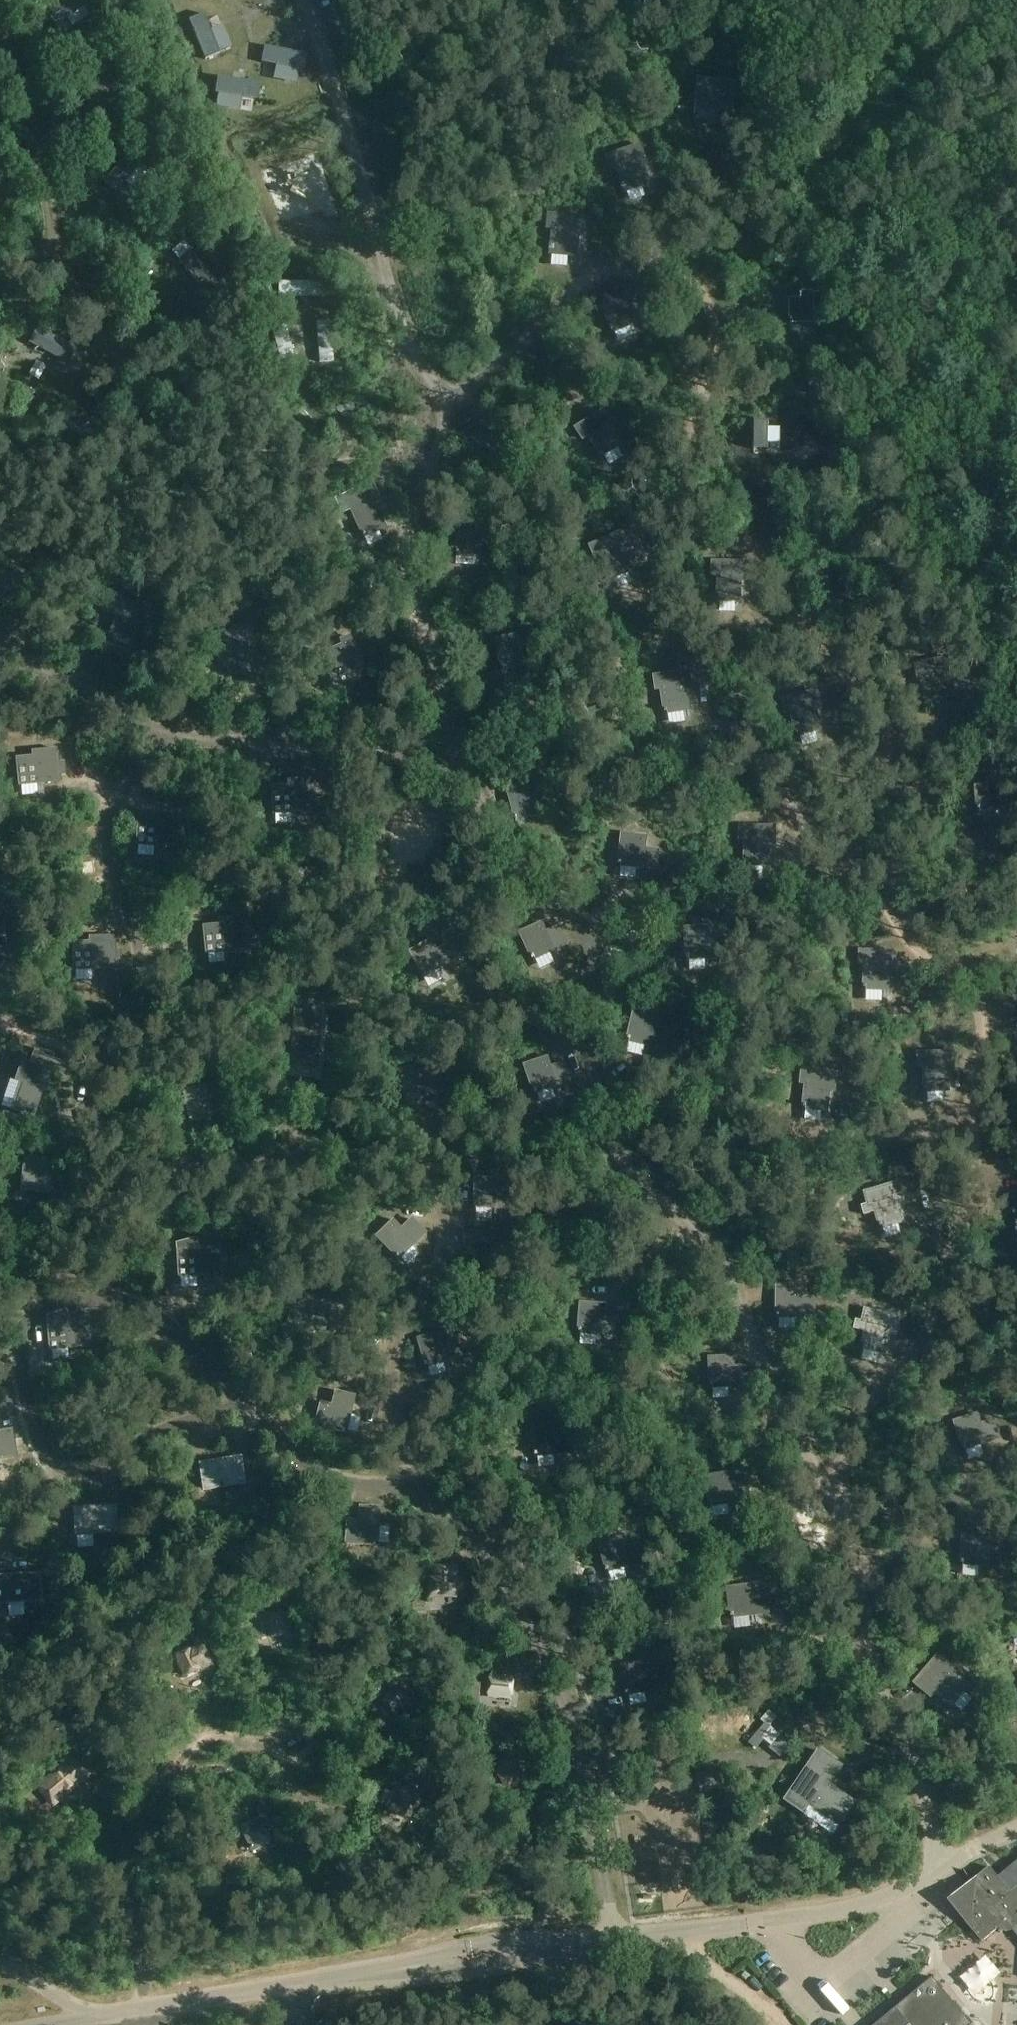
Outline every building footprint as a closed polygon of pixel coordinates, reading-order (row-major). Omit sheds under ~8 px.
[(698,80),(695,105),(698,105),(697,111),(733,115),(737,85),(698,80)] [(138,149),(146,155),(156,143),(148,137),(138,149)] [(616,171),(624,194),(651,185),(645,166),(648,165),(642,145),(605,157),(610,173),(616,171)] [(583,238),(585,217),(547,213),(546,229),(552,230),(549,254),(578,257),(580,237),(583,238)] [(224,278),(218,283),(226,292),(232,287),(224,278)] [(635,324),(629,306),(635,304),(628,284),(592,297),(598,313),(604,311),(613,336),(635,324)] [(790,298),(791,324),(815,324),(814,292),(801,292),(801,298),(790,298)] [(289,306),(288,342),(315,343),(316,308),(320,308),(320,297),(304,297),(304,306),(289,306)] [(589,439),(601,459),(622,446),(612,430),(601,412),(575,428),(584,442),(589,439)] [(755,447),(781,451),(781,420),(766,417),(766,424),(756,423),(755,447)] [(462,434),(473,461),(476,459),(478,464),(498,456),(486,425),(462,434)] [(341,513),(349,509),(361,535),(362,538),(363,540),(366,539),(386,530),(372,499),(378,496),(372,483),(334,499),(341,513)] [(455,557),(480,559),(483,526),(458,523),(455,557)] [(632,572),(624,554),(632,550),(623,531),(589,546),(595,561),(602,558),(612,580),(632,572)] [(373,562),(357,558),(355,566),(371,569),(373,562)] [(717,577),(717,597),(720,597),(720,603),(742,603),(742,583),(748,583),(749,562),(712,561),(712,577),(717,577)] [(44,565),(34,567),(36,579),(46,577),(44,565)] [(817,578),(826,603),(848,595),(837,565),(825,569),(827,574),(817,578)] [(104,608),(116,612),(117,612),(109,637),(131,644),(132,644),(144,607),(109,595),(104,608)] [(258,602),(251,610),(262,618),(268,610),(258,602)] [(514,615),(515,623),(527,622),(526,613),(514,615)] [(216,632),(219,669),(249,666),(246,629),(216,632)] [(495,639),(501,672),(525,667),(519,634),(495,639)] [(329,650),(339,676),(362,666),(350,636),(339,641),(341,645),(329,650)] [(615,688),(649,687),(648,663),(614,665),(615,688)] [(689,712),(686,690),(693,689),(691,671),(654,676),(656,692),(661,691),(664,713),(689,712)] [(823,731),(818,711),(823,710),(818,689),(781,699),(786,715),(791,714),(797,738),(823,731)] [(61,782),(61,777),(66,777),(64,763),(59,763),(59,755),(57,755),(56,750),(31,752),(32,757),(16,759),(19,786),(61,782)] [(556,757),(544,760),(548,771),(559,768),(556,757)] [(976,789),(978,812),(1004,810),(1001,778),(987,779),(988,788),(976,789)] [(315,813),(315,808),(320,807),(319,794),(315,794),(315,785),(312,785),(312,780),(287,781),(287,786),(271,786),(272,815),(315,813)] [(506,789),(514,818),(517,817),(519,823),(540,817),(534,797),(539,796),(536,786),(531,787),(531,785),(524,787),(523,784),(506,789)] [(179,848),(179,843),(184,843),(185,830),(180,829),(180,820),(178,820),(179,815),(153,814),(153,818),(137,818),(136,846),(179,848)] [(415,852),(425,854),(433,823),(409,817),(400,850),(414,854),(415,852)] [(770,868),(771,847),(771,827),(740,827),(740,842),(744,842),(744,862),(748,862),(748,868),(770,868)] [(619,868),(621,868),(645,870),(657,872),(660,850),(648,848),(647,848),(648,836),(623,833),(619,868)] [(248,950),(248,945),(252,944),(251,931),(246,931),(245,922),(243,922),(243,918),(218,920),(218,925),(203,926),(205,954),(248,950)] [(543,921),(520,932),(533,961),(534,962),(537,961),(570,945),(560,926),(548,931),(543,921)] [(686,928),(687,955),(687,960),(691,960),(712,959),(725,959),(724,939),(712,939),(710,939),(710,927),(686,928)] [(116,970),(116,964),(121,964),(121,951),(116,951),(116,942),(114,942),(114,937),(89,937),(89,943),(72,943),(72,971),(116,970)] [(430,939),(407,952),(424,982),(438,974),(437,972),(458,961),(448,943),(436,950),(431,941),(430,939)] [(896,973),(898,952),(861,950),(860,966),(865,966),(863,991),(889,992),(890,972),(896,973)] [(635,1009),(627,1041),(652,1047),(666,1050),(671,1031),(656,1027),(659,1015),(635,1009)] [(318,1067),(319,1034),(321,1012),(295,1011),(293,1033),(291,1066),(318,1067)] [(956,1070),(955,1052),(918,1053),(919,1069),(924,1069),(925,1091),(948,1091),(948,1070),(956,1070)] [(534,1094),(557,1087),(572,1082),(566,1062),(551,1067),(548,1058),(525,1065),(534,1094)] [(19,1084),(11,1111),(34,1119),(43,1092),(46,1093),(53,1072),(21,1062),(14,1082),(19,1084)] [(837,1094),(840,1073),(801,1069),(799,1086),(805,1086),(803,1108),(828,1111),(831,1094),(837,1094)] [(181,1090),(189,1122),(212,1117),(205,1087),(181,1090)] [(25,1159),(22,1192),(48,1194),(50,1175),(51,1175),(59,1176),(61,1162),(51,1161),(25,1159)] [(514,1189),(499,1189),(500,1179),(475,1179),(475,1208),(474,1210),(513,1211),(514,1189)] [(906,1220),(900,1200),(905,1198),(900,1182),(864,1193),(869,1208),(873,1206),(880,1228),(906,1220)] [(376,1238),(398,1261),(415,1244),(426,1234),(412,1219),(402,1229),(393,1220),(376,1237),(376,1238)] [(176,1250),(178,1278),(221,1276),(220,1248),(176,1250)] [(778,1284),(777,1318),(802,1319),(815,1319),(816,1299),(802,1299),(802,1285),(778,1284)] [(286,1326),(324,1335),(330,1307),(293,1298),(286,1326)] [(582,1303),(579,1334),(604,1336),(618,1338),(620,1316),(606,1315),(607,1305),(582,1303)] [(897,1336),(901,1316),(865,1309),(862,1323),(867,1324),(861,1350),(886,1356),(890,1335),(897,1336)] [(46,1323),(49,1351),(92,1347),(89,1319),(46,1323)] [(418,1339),(427,1368),(428,1367),(449,1361),(463,1356),(458,1338),(445,1342),(444,1342),(442,1332),(435,1334),(418,1339)] [(710,1357),(710,1362),(711,1388),(711,1389),(714,1389),(750,1388),(749,1367),(736,1367),(735,1358),(735,1357),(735,1356),(723,1357),(710,1357)] [(314,1426),(341,1433),(346,1435),(347,1431),(356,1397),(335,1391),(332,1404),(331,1406),(320,1403),(314,1426)] [(955,1421),(961,1444),(963,1449),(964,1452),(966,1451),(1001,1441),(995,1420),(983,1424),(982,1424),(980,1414),(979,1414),(965,1418),(955,1421)] [(500,1455),(524,1453),(521,1422),(497,1424),(500,1455)] [(558,1424),(533,1426),(535,1457),(538,1457),(574,1455),(572,1433),(558,1434),(558,1424)] [(18,1458),(13,1429),(0,1431),(0,1461),(18,1458)] [(199,1464),(203,1492),(245,1485),(241,1457),(199,1464)] [(730,1473),(705,1476),(705,1478),(710,1508),(711,1508),(712,1508),(748,1502),(745,1481),(731,1483),(730,1473)] [(272,1503),(260,1497),(255,1506),(267,1512),(272,1503)] [(73,1508),(74,1536),(118,1534),(117,1506),(73,1508)] [(346,1520),(345,1545),(372,1547),(372,1544),(378,1544),(380,1508),(359,1507),(358,1521),(346,1520)] [(963,1535),(961,1565),(964,1565),(964,1567),(1001,1569),(1002,1547),(988,1546),(988,1536),(963,1535)] [(600,1543),(600,1544),(607,1572),(607,1573),(645,1564),(640,1544),(626,1547),(623,1538),(623,1537),(600,1543)] [(433,1566),(433,1596),(459,1596),(459,1565),(433,1566)] [(32,1603),(41,1603),(40,1575),(31,1575),(0,1576),(0,1605),(32,1603)] [(753,1586),(727,1588),(730,1619),(770,1615),(767,1594),(754,1595),(753,1586)] [(425,1603),(413,1603),(413,1604),(413,1612),(413,1613),(425,1613),(425,1603)] [(266,1618),(264,1609),(251,1612),(257,1642),(290,1635),(285,1614),(266,1618)] [(190,1630),(196,1643),(205,1638),(200,1626),(190,1630)] [(173,1657),(184,1679),(213,1664),(202,1642),(173,1657)] [(936,1696),(952,1710),(972,1686),(954,1670),(957,1667),(942,1654),(916,1684),(933,1698),(936,1696)] [(647,1661),(622,1665),(628,1695),(628,1697),(666,1690),(663,1670),(648,1671),(647,1661)] [(490,1697),(516,1699),(518,1680),(492,1677),(490,1697)] [(419,1687),(427,1696),(434,1690),(426,1680),(419,1687)] [(472,1683),(471,1698),(481,1699),(481,1683),(472,1683)] [(383,1699),(396,1716),(415,1701),(401,1684),(383,1699)] [(855,1801),(831,1784),(842,1767),(820,1751),(787,1800),(804,1812),(811,1804),(840,1823),(851,1808),(855,1801)] [(495,1766),(507,1788),(523,1779),(516,1765),(521,1762),(516,1752),(509,1756),(510,1758),(495,1766)] [(73,1757),(35,1787),(51,1807),(89,1776),(73,1757)] [(410,1771),(404,1782),(412,1786),(418,1775),(410,1771)] [(398,1787),(387,1809),(404,1818),(411,1805),(414,1807),(419,1798),(398,1787)] [(239,1827),(250,1856),(271,1847),(264,1828),(274,1824),(266,1805),(256,1809),(260,1818),(239,1827)] [(227,1811),(231,1819),(243,1815),(240,1806),(227,1811)] [(50,1815),(35,1815),(34,1827),(49,1827),(50,1815)] [(980,1938),(983,1941),(1000,1928),(1002,1930),(1004,1931),(1007,1932),(1009,1932),(1013,1932),(1015,1930),(1016,1933),(1016,1889),(1010,1895),(990,1869),(965,1889),(950,1902),(980,1938)] [(876,2024),(972,2024),(933,1978),(876,2024)]
